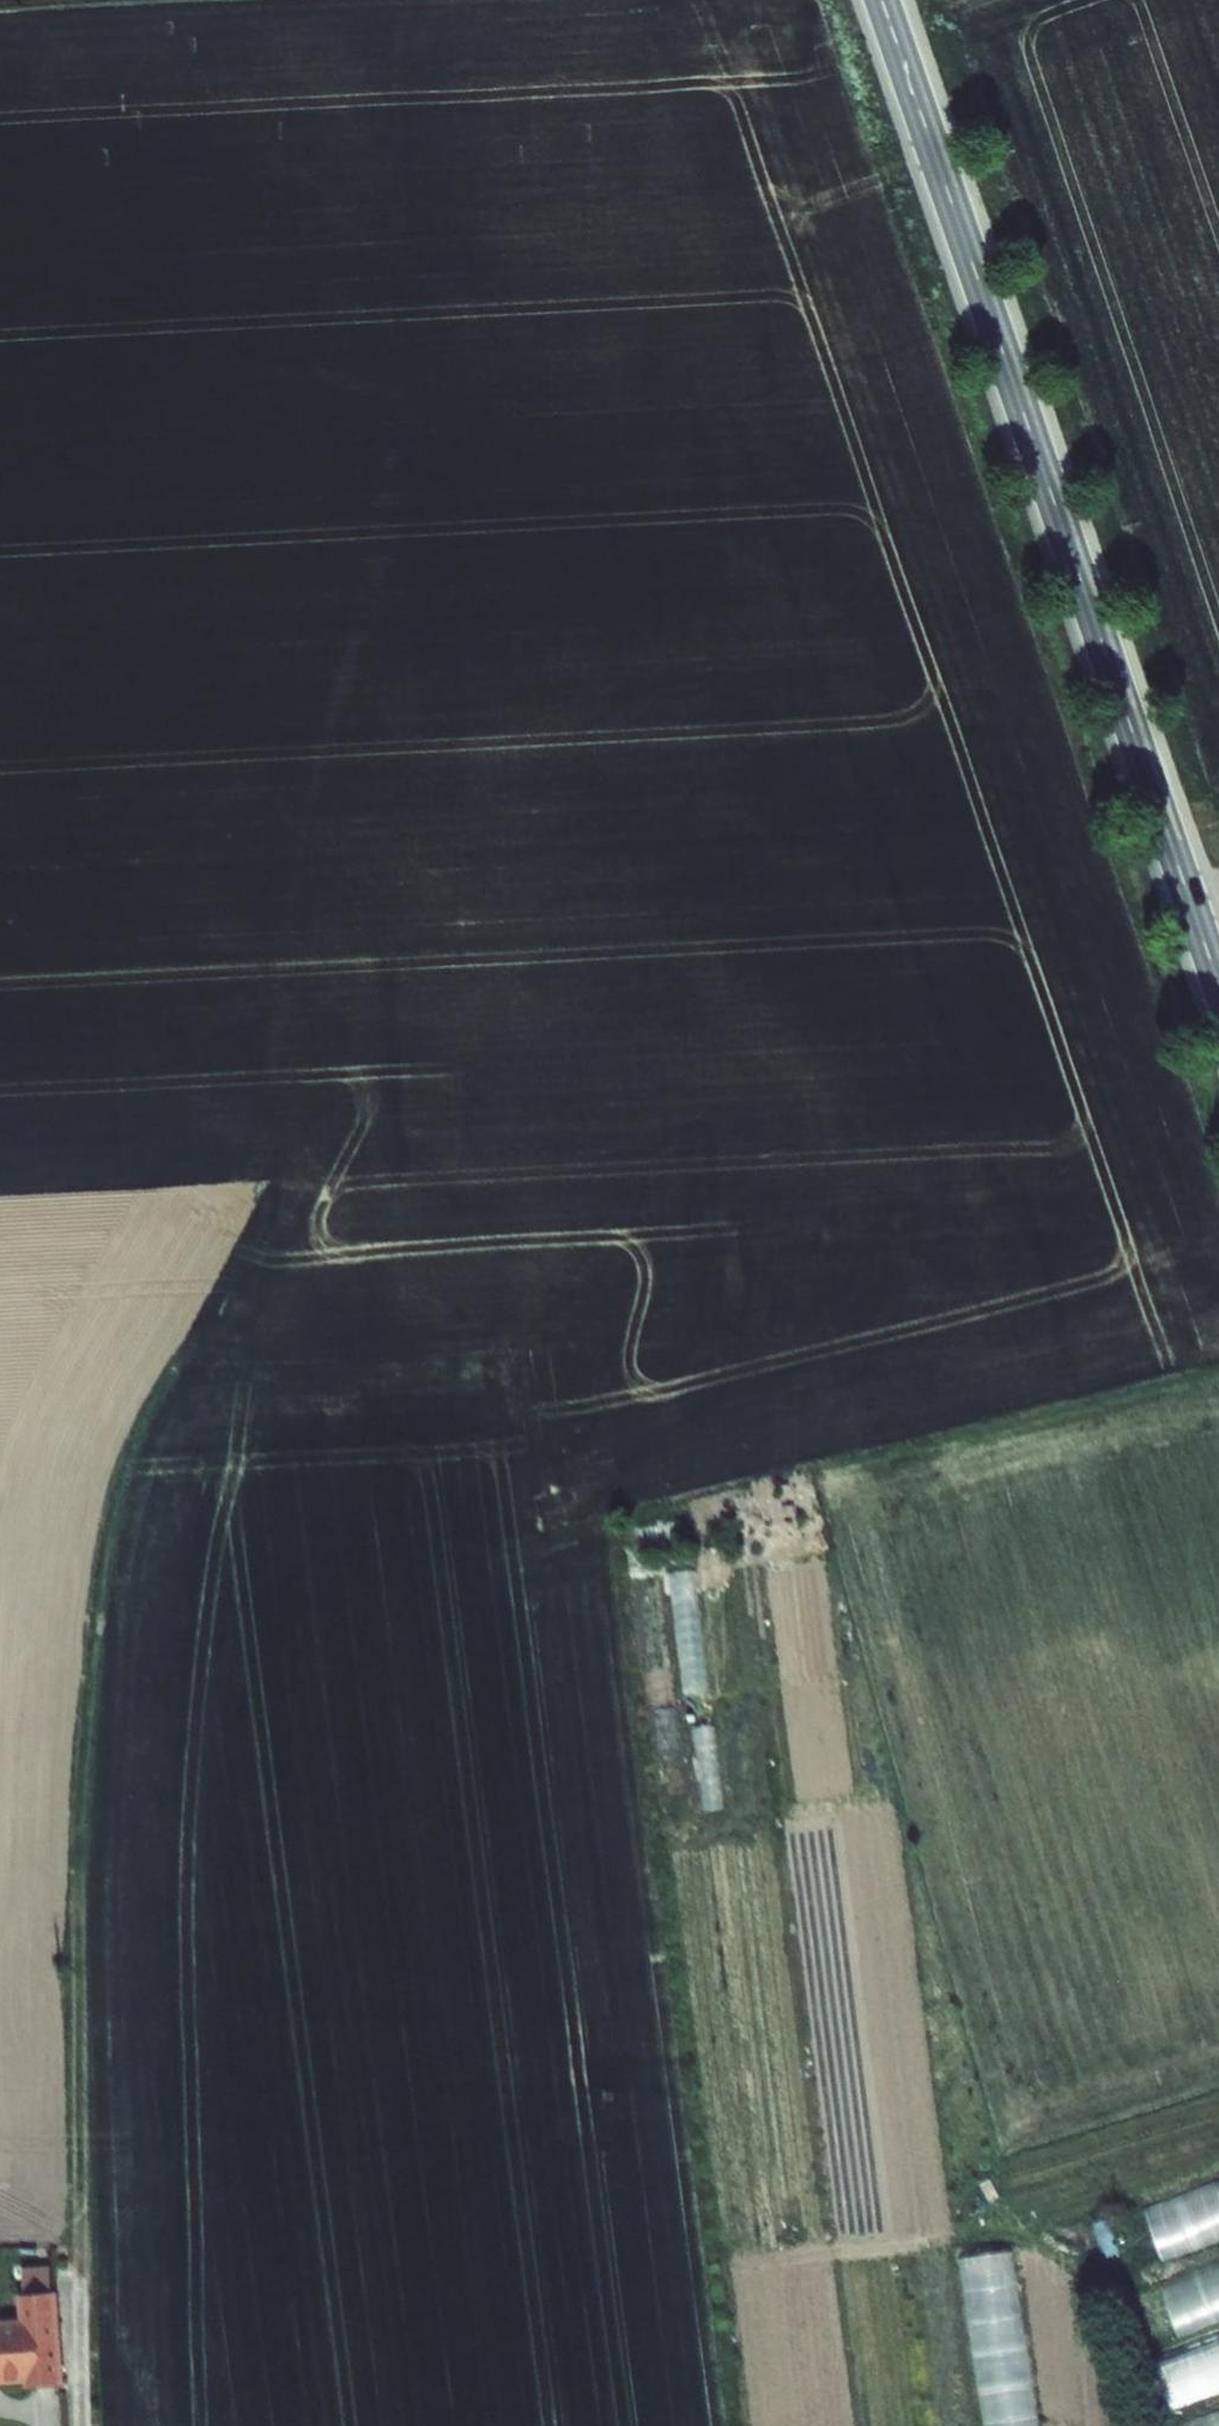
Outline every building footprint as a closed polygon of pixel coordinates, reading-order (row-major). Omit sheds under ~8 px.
[(1141,2194),(1157,2247),(1218,2229),(1218,2171),(1141,2194)] [(1158,2272),(1174,2323),(1218,2308),(1218,2253),(1158,2272)] [(0,2323),(0,2383),(29,2381),(29,2389),(61,2386),(55,2293),(23,2295),(25,2321),(0,2323)] [(1150,2361),(1166,2408),(1218,2389),(1218,2337),(1150,2361)] [(1042,2406),(992,2408),(992,2425),(1042,2425),(1042,2406)]
